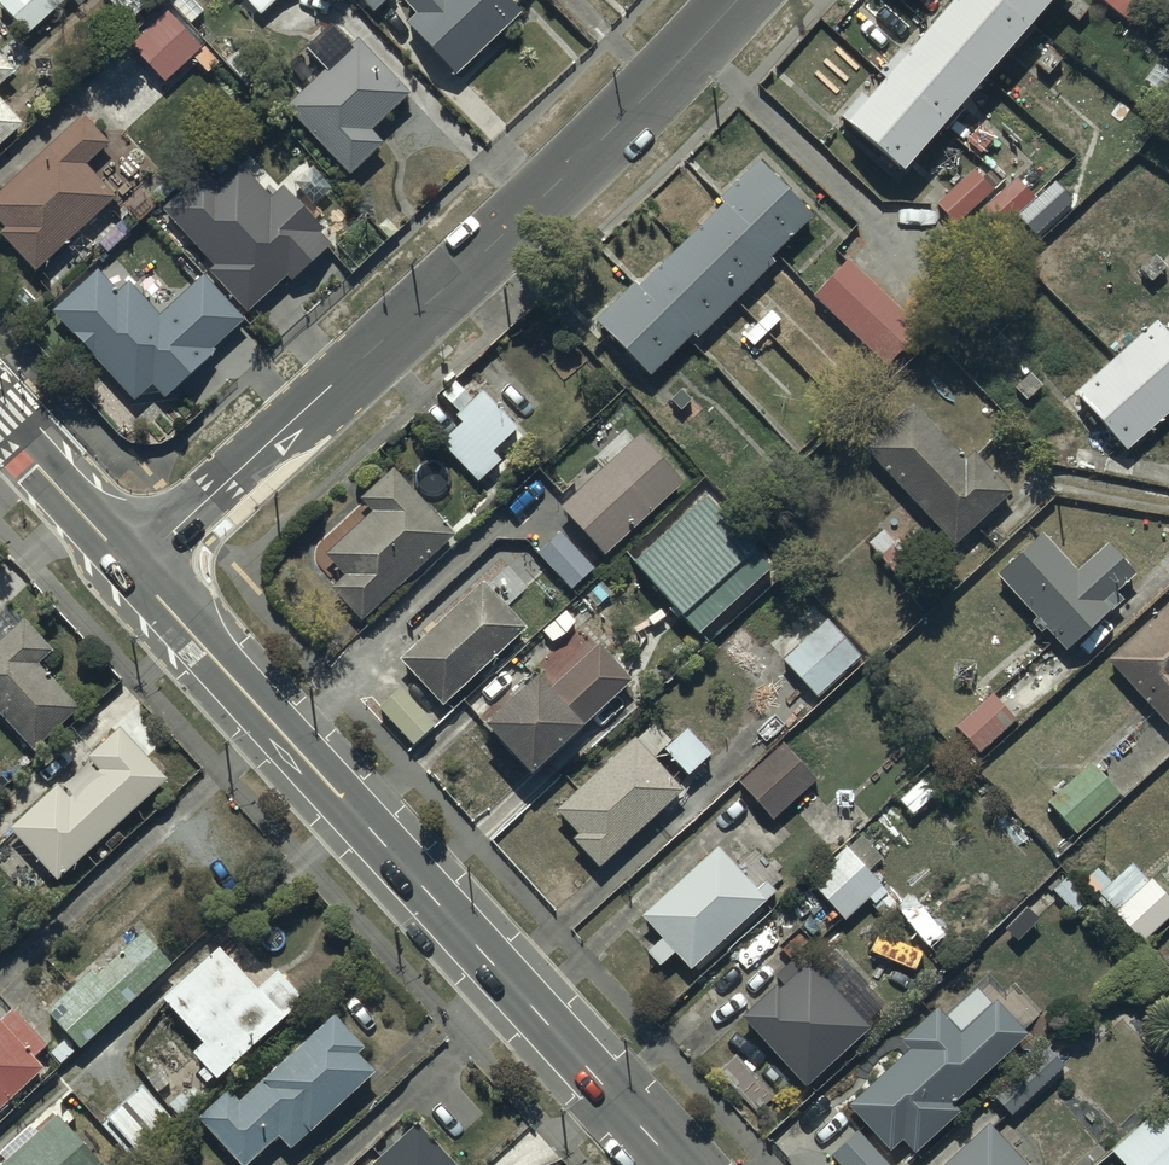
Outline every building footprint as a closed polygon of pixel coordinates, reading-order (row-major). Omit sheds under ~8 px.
[(27,29),(58,0),(0,0),(27,29)] [(259,11),(271,0),(249,0),(259,11)] [(374,14),(389,0),(361,0),(374,14)] [(457,76),(524,12),(512,0),(411,0),(407,3),(419,15),(408,25),(457,76)] [(896,170),(1044,0),(944,0),(840,120),(896,170)] [(1127,19),(1143,0),(1105,0),(1127,19)] [(133,43),(168,82),(204,48),(170,10),(133,43)] [(384,145),(373,132),(410,97),(359,42),(286,111),(349,178),(384,145)] [(13,64),(0,49),(0,76),(13,64)] [(21,118),(0,94),(0,137),(21,118)] [(35,272),(116,196),(88,167),(111,145),(83,116),(0,194),(0,224),(6,230),(0,235),(35,272)] [(592,313),(645,370),(690,328),(693,332),(773,256),(767,250),(809,211),(757,155),(717,193),(722,198),(645,271),(641,267),(592,313)] [(206,165),(156,208),(251,318),(333,248),(285,192),(274,201),(239,161),(218,179),(206,165)] [(933,199),(953,221),(991,186),(971,164),(933,199)] [(977,206),(995,226),(1012,210),(1031,230),(1069,194),(1050,174),(1031,192),(1013,172),(977,206)] [(845,256),(810,291),(878,359),(913,324),(845,256)] [(49,312),(135,402),(153,384),(168,400),(251,321),(205,273),(159,316),(130,286),(119,292),(96,268),(49,312)] [(1123,444),(1168,405),(1168,334),(1155,318),(1074,387),(1123,444)] [(461,418),(440,438),(478,478),(502,456),(492,446),(516,424),(481,387),(455,412),(461,418)] [(861,442),(950,538),(1008,485),(971,446),(962,455),(909,398),(861,442)] [(641,432),(561,506),(607,555),(687,482),(641,432)] [(330,582),(360,615),(454,532),(393,464),(360,493),(372,507),(326,549),(344,570),(330,582)] [(631,554),(695,627),(767,562),(703,490),(631,554)] [(995,568),(1063,645),(1119,596),(1111,586),(1132,568),(1105,538),(1074,565),(1041,527),(995,568)] [(561,532),(538,553),(572,589),(595,568),(561,532)] [(399,653),(441,700),(525,623),(482,577),(399,653)] [(1167,721),(1168,720),(1168,598),(1107,654),(1167,721)] [(30,745),(78,705),(37,658),(51,646),(24,615),(0,635),(0,710),(30,745)] [(827,619),(783,659),(819,697),(862,657),(827,619)] [(483,712),(529,762),(579,716),(581,718),(630,673),(599,639),(551,682),(535,665),(483,712)] [(954,722),(977,748),(1014,716),(991,690),(954,722)] [(652,717),(635,733),(633,731),(554,805),(577,829),(571,834),(597,861),(681,782),(652,751),(669,735),(652,717)] [(9,822),(55,873),(165,775),(119,723),(86,752),(98,766),(69,793),(57,779),(9,822)] [(664,745),(687,768),(709,746),(686,723),(664,745)] [(781,740),(736,778),(768,815),(813,776),(781,740)] [(1045,797),(1074,829),(1118,790),(1088,757),(1045,797)] [(911,811),(933,789),(918,774),(895,796),(911,811)] [(859,832),(846,844),(843,842),(806,876),(842,915),(866,893),(872,899),(885,887),(866,867),(880,854),(859,832)] [(715,840),(639,910),(661,933),(644,948),(656,960),(671,946),(687,964),(773,885),(763,874),(754,883),(715,840)] [(1138,936),(1168,908),(1168,895),(1149,874),(1147,876),(1131,858),(1096,890),(1138,936)] [(895,904),(928,946),(944,934),(910,892),(901,899),(892,887),(872,902),(882,915),(895,904)] [(45,1006),(78,1042),(171,956),(138,920),(45,1006)] [(877,928),(868,947),(910,967),(919,948),(902,939),(905,932),(893,926),(889,933),(877,928)] [(218,941),(162,992),(202,1037),(192,1046),(215,1072),(301,994),(276,966),(257,984),(218,941)] [(771,980),(739,1011),(809,1082),(835,1056),(832,1054),(867,1019),(805,956),(776,985),(771,980)] [(845,1100),(887,1145),(899,1134),(912,1148),(958,1105),(950,1097),(1024,1029),(992,995),(958,1026),(934,1001),(899,1034),(907,1042),(845,1100)] [(42,1063),(32,1051),(44,1040),(12,1004),(0,1015),(0,1101),(42,1063)] [(197,1111),(242,1161),(275,1130),(288,1144),(373,1066),(356,1048),(363,1042),(333,1009),(241,1093),(231,1081),(197,1111)] [(991,1091),(1009,1111),(1062,1061),(1043,1041),(991,1091)] [(1127,1164),(1168,1164),(1168,1091),(1109,1146),(1127,1164)] [(0,1160),(0,1163),(2,1164),(104,1164),(57,1111),(0,1160)] [(985,1117),(934,1164),(1031,1164),(985,1117)] [(416,1120),(366,1164),(457,1164),(416,1120)] [(829,1149),(844,1164),(887,1164),(890,1163),(854,1125),(829,1149)]
